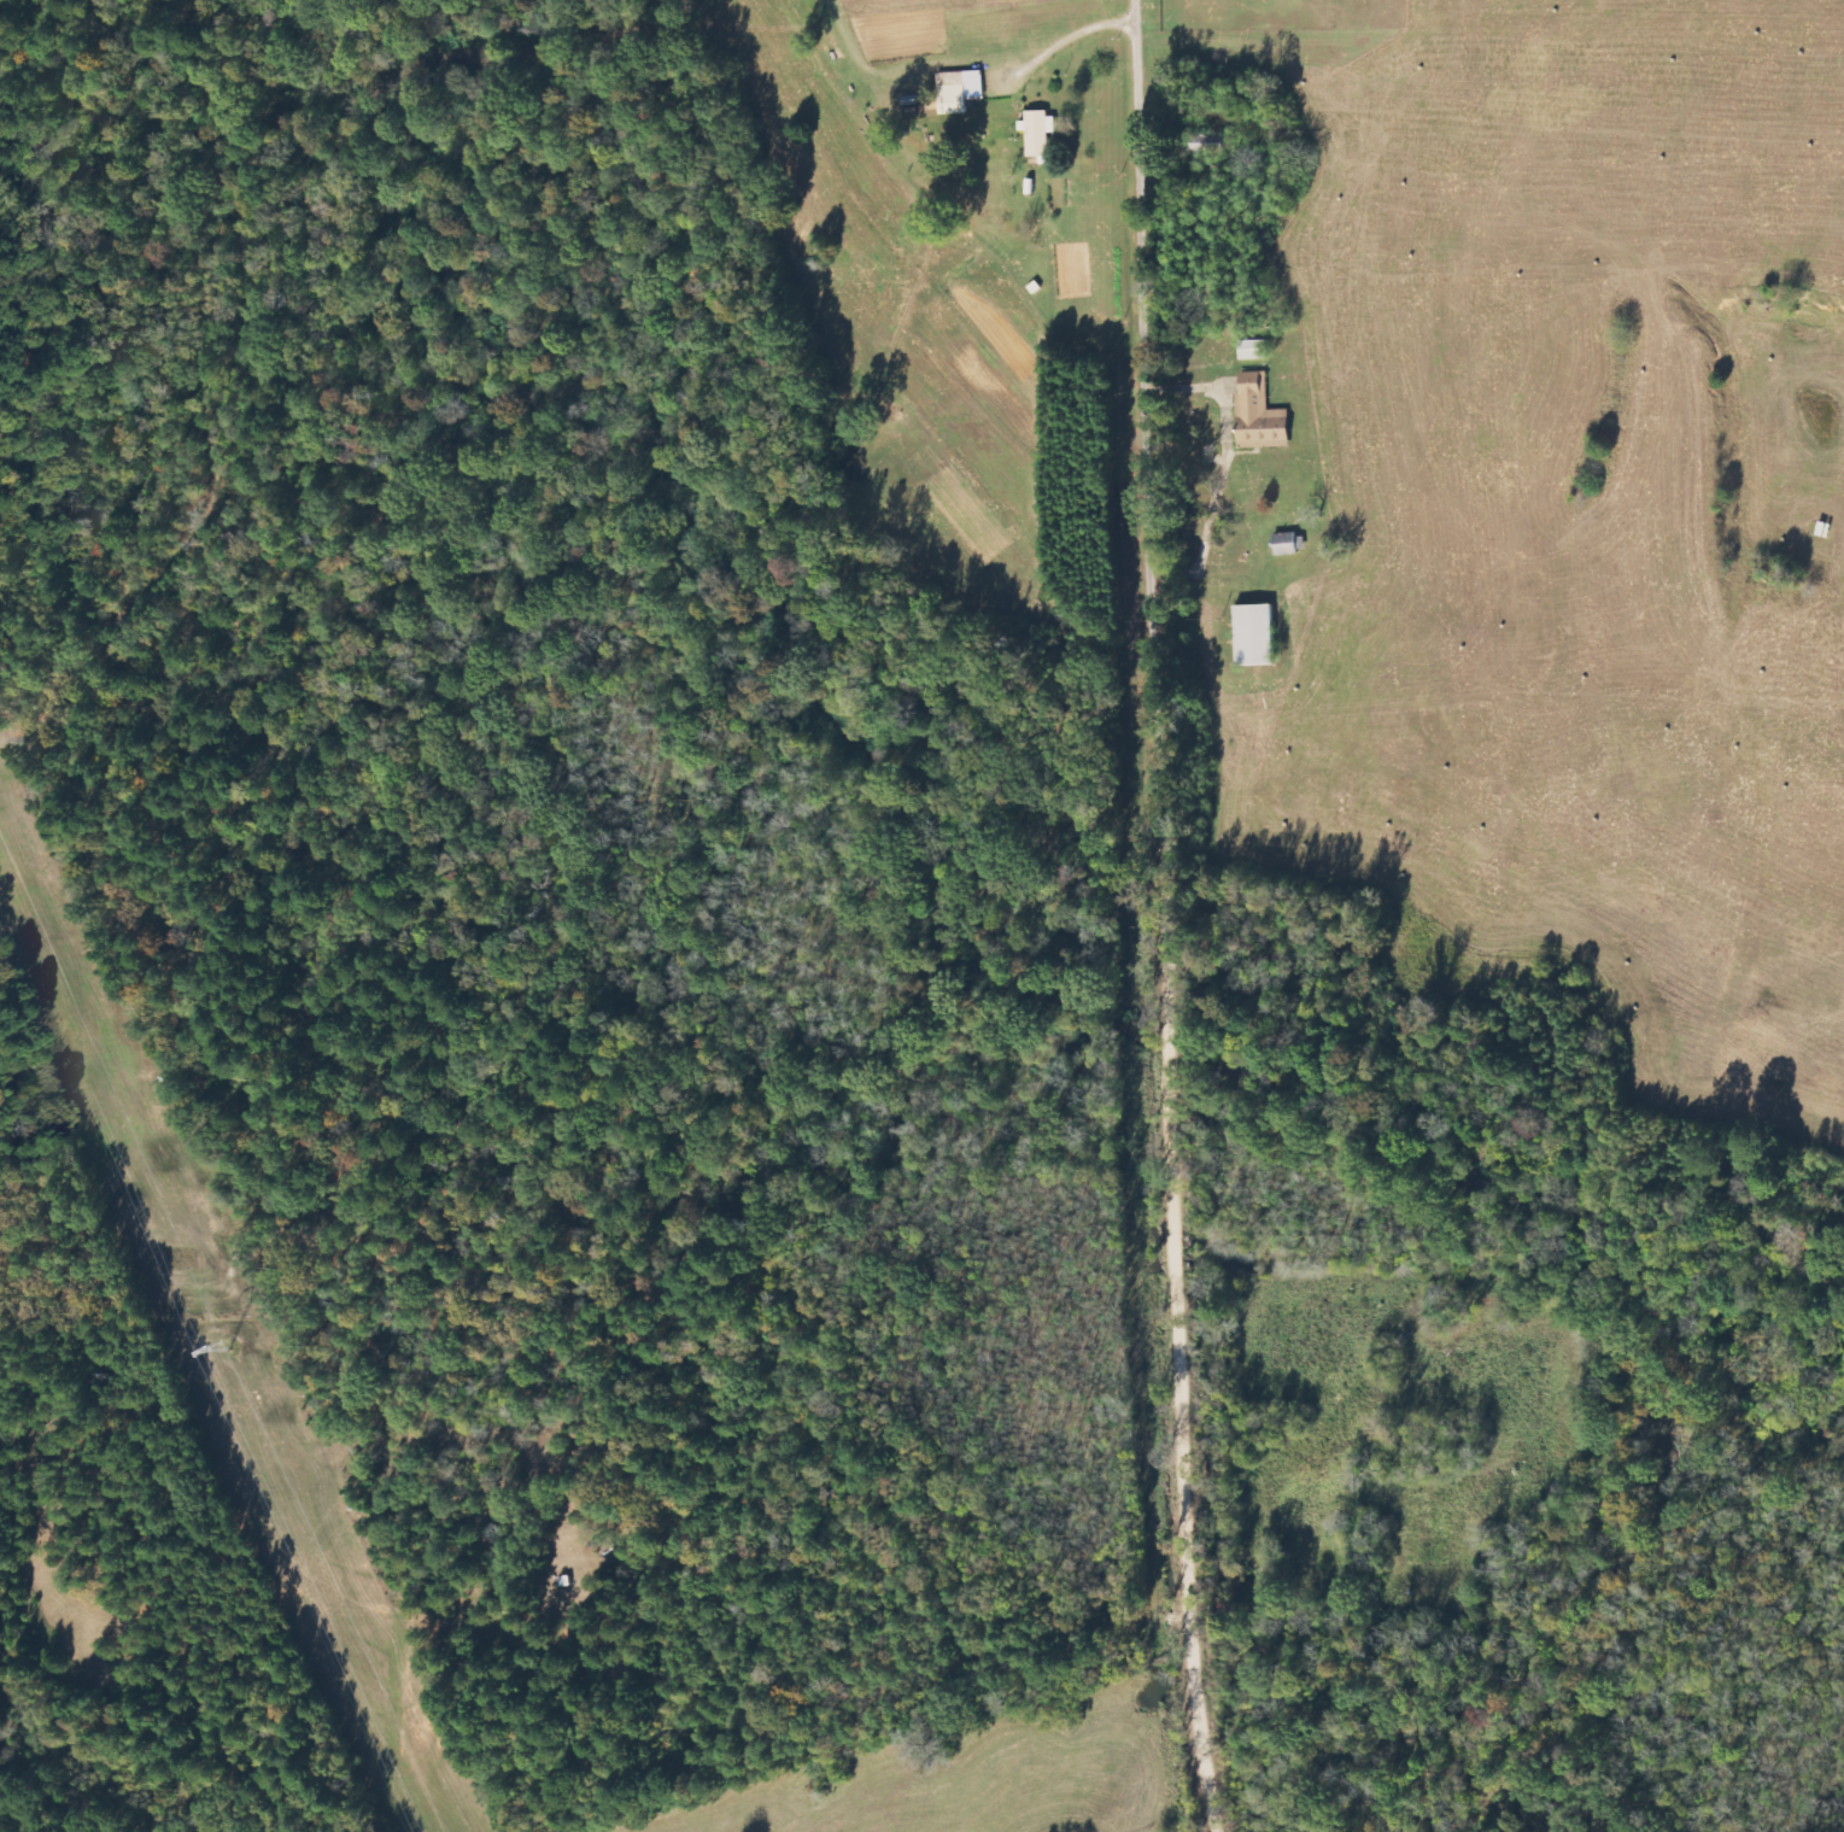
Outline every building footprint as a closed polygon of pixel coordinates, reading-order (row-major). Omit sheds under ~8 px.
[(968,114),(967,100),(984,99),(983,71),(938,73),(940,115),(968,114)] [(1027,132),(1028,157),(1048,157),(1047,111),(1027,111),(1027,122),(1020,122),(1020,132),(1027,132)] [(1232,134),(1191,136),(1192,157),(1233,156),(1232,134)] [(1267,341),(1240,341),(1241,360),(1267,359),(1267,341)] [(1240,373),(1241,394),(1237,394),(1239,449),(1291,447),(1290,410),(1268,411),(1267,372),(1240,373)] [(1275,535),(1275,555),(1306,554),(1305,534),(1275,535)] [(1239,665),(1276,664),(1274,604),(1236,605),(1239,665)]
